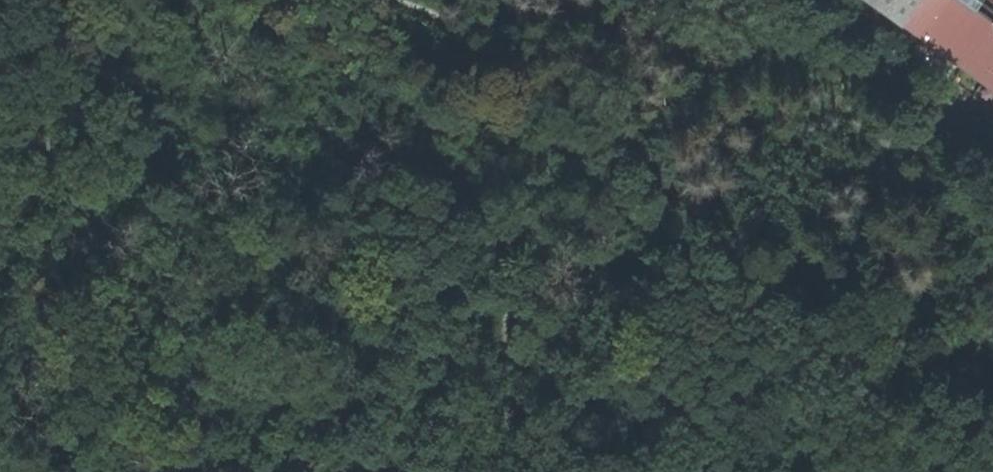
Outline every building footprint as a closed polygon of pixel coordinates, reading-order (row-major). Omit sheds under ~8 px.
[(992,90),(992,0),(867,0),(992,90)]
